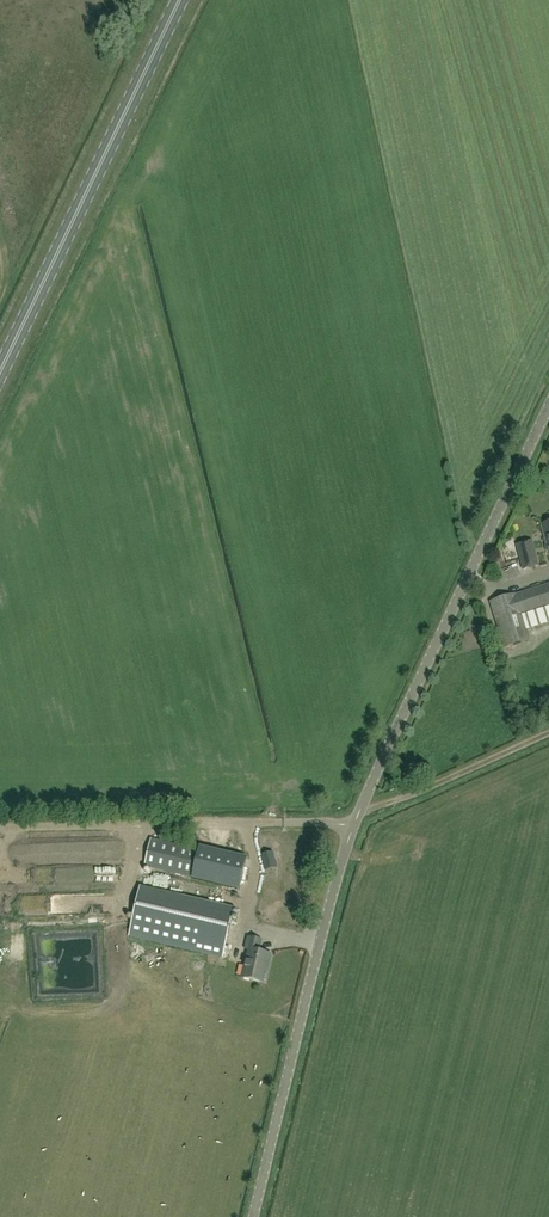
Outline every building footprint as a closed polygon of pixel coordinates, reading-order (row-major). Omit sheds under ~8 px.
[(519,551),(524,569),(536,566),(531,547),(519,551)] [(515,594),(490,602),(505,648),(530,640),(527,630),(548,623),(548,583),(515,594)] [(199,851),(151,839),(145,866),(192,877),(199,851)] [(262,854),(265,871),(277,868),(274,852),(262,854)] [(213,866),(217,881),(250,873),(246,857),(213,866)] [(234,909),(140,887),(128,936),(223,958),(234,909)] [(243,978),(263,982),(266,966),(268,966),(271,955),(260,952),(262,940),(248,937),(245,949),(249,950),(243,978)]
